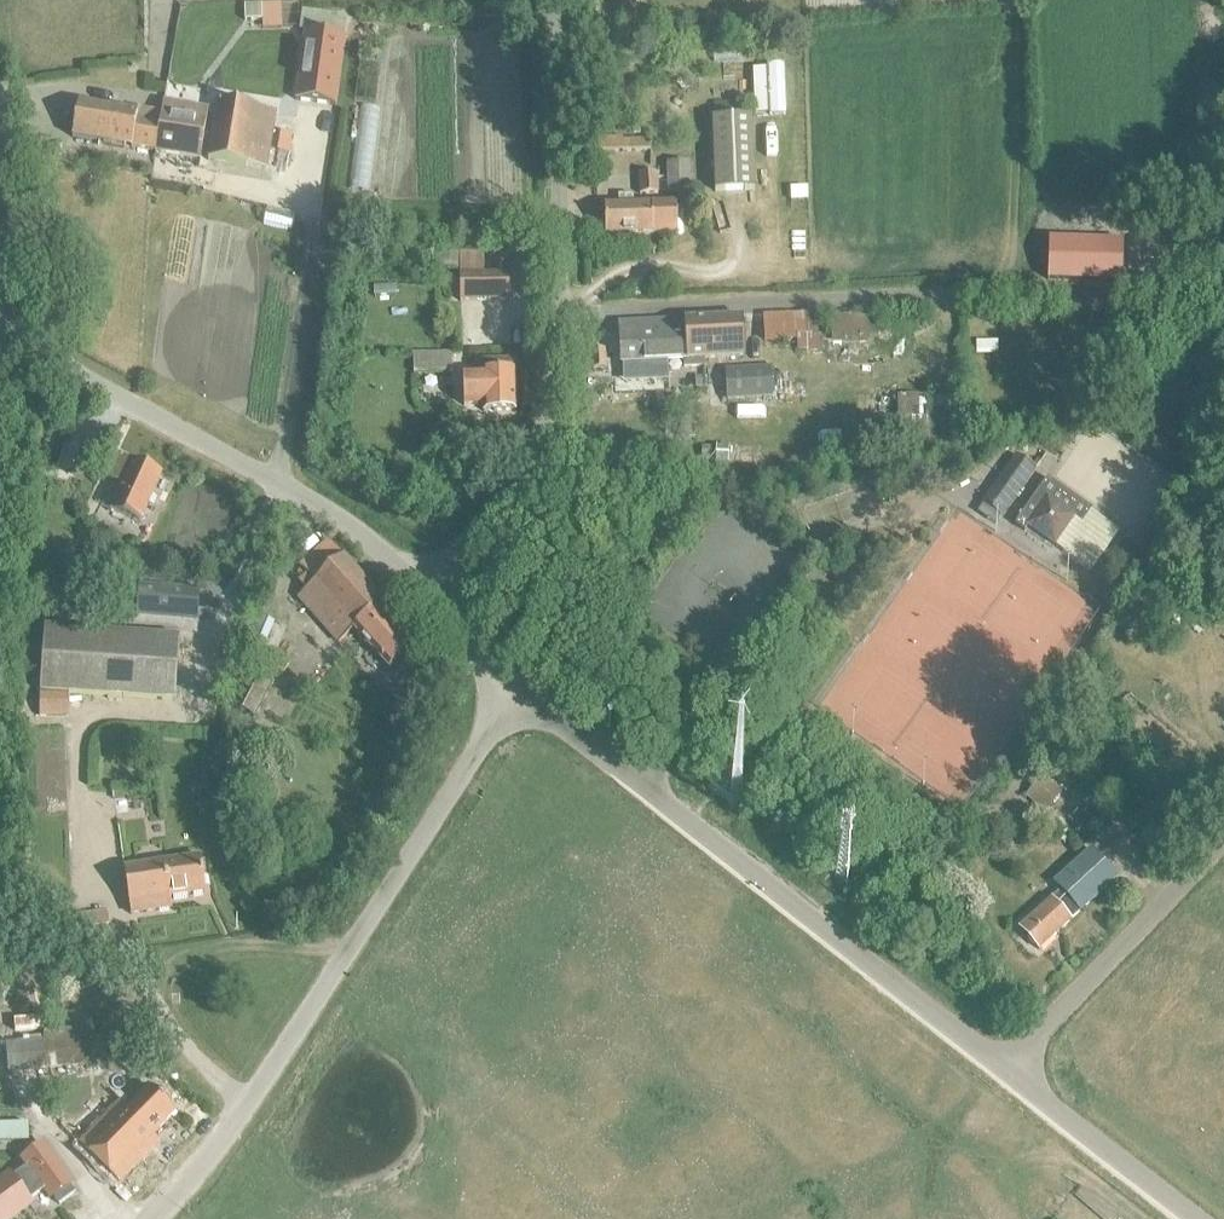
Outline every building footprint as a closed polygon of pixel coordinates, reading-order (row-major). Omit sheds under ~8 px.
[(260,6),(243,6),(244,22),(261,21),(260,6)] [(737,30),(712,31),(713,59),(739,58),(737,30)] [(305,55),(298,97),(333,103),(341,60),(305,55)] [(130,148),(153,152),(159,113),(137,110),(137,113),(77,103),(72,138),(131,148),(130,148)] [(159,113),(153,152),(155,152),(155,153),(185,157),(199,159),(207,110),(163,103),(161,113),(159,113)] [(207,160),(266,170),(275,112),(217,103),(207,160)] [(712,119),(715,192),(744,191),(753,191),(751,118),(712,119)] [(280,133),(277,152),(288,154),(291,135),(280,133)] [(597,138),(597,152),(649,152),(649,138),(597,138)] [(667,165),(668,194),(688,193),(687,164),(667,165)] [(638,175),(640,195),(658,194),(657,173),(638,175)] [(806,189),(789,189),(789,201),(806,201),(806,189)] [(603,206),(604,236),(652,234),(676,233),(676,204),(632,205),(632,195),(617,196),(617,205),(603,206)] [(1060,235),(1058,265),(1108,270),(1111,240),(1060,235)] [(460,276),(460,301),(509,300),(508,275),(460,276)] [(797,342),(796,351),(818,349),(817,314),(763,315),(764,344),(797,342)] [(831,319),(831,345),(869,344),(868,317),(831,319)] [(620,324),(622,364),(656,362),(656,369),(667,368),(667,362),(683,361),(683,367),(704,366),(704,359),(744,357),(742,318),(620,324)] [(994,340),(978,340),(979,353),(994,353),(994,340)] [(592,350),(593,370),(605,369),(604,350),(592,350)] [(481,374),(462,375),(463,407),(482,407),(483,413),(514,412),(512,361),(481,362),(481,374)] [(726,370),(727,400),(772,398),(771,368),(726,370)] [(897,395),(898,436),(951,433),(950,394),(897,395)] [(715,447),(714,462),(726,463),(727,448),(715,447)] [(111,508),(140,521),(161,475),(132,461),(132,462),(116,454),(106,479),(121,486),(111,508)] [(982,504),(1002,518),(1034,471),(1014,457),(982,504)] [(769,458),(756,459),(757,469),(769,468),(769,458)] [(1046,479),(1013,527),(1024,534),(1027,529),(1054,547),(1092,573),(1118,533),(1089,514),(1092,510),(1046,479)] [(305,590),(297,598),(337,643),(353,630),(388,669),(412,648),(376,608),(383,603),(328,542),(299,567),(306,575),(298,582),(305,590)] [(51,557),(51,568),(65,568),(66,558),(51,557)] [(139,583),(137,615),(195,619),(197,586),(139,583)] [(76,586),(76,602),(105,604),(106,587),(76,586)] [(258,614),(246,640),(261,647),(273,620),(258,614)] [(39,691),(39,717),(68,719),(69,695),(174,702),(179,639),(44,629),(39,691)] [(231,708),(254,719),(275,676),(253,664),(231,708)] [(235,745),(230,763),(248,768),(253,749),(235,745)] [(1154,762),(1146,769),(1155,779),(1162,772),(1154,762)] [(230,766),(225,783),(241,787),(246,770),(230,766)] [(721,769),(706,788),(716,796),(731,776),(721,769)] [(1042,777),(1025,797),(1043,813),(1060,793),(1042,777)] [(126,798),(113,799),(115,814),(128,812),(126,798)] [(1060,891),(1018,929),(1038,951),(1116,880),(1089,851),(1053,884),(1060,891)] [(169,898),(205,893),(199,858),(123,869),(130,915),(171,909),(169,898)] [(71,916),(73,930),(109,925),(108,920),(107,911),(71,916)] [(45,1033),(45,1043),(7,1046),(9,1072),(93,1065),(92,1054),(104,1053),(102,1038),(91,1039),(91,1029),(45,1033)] [(80,1127),(71,1136),(80,1145),(80,1146),(118,1183),(158,1142),(152,1136),(174,1114),(147,1088),(125,1111),(119,1105),(89,1136),(80,1127)] [(0,1128),(0,1146),(26,1145),(26,1127),(0,1128)] [(28,1167),(11,1178),(29,1202),(45,1190),(51,1199),(52,1198),(58,1207),(74,1195),(68,1187),(71,1185),(42,1146),(23,1160),(28,1167)] [(31,1205),(29,1202),(11,1178),(10,1176),(0,1183),(0,1218),(12,1218),(31,1205)]
